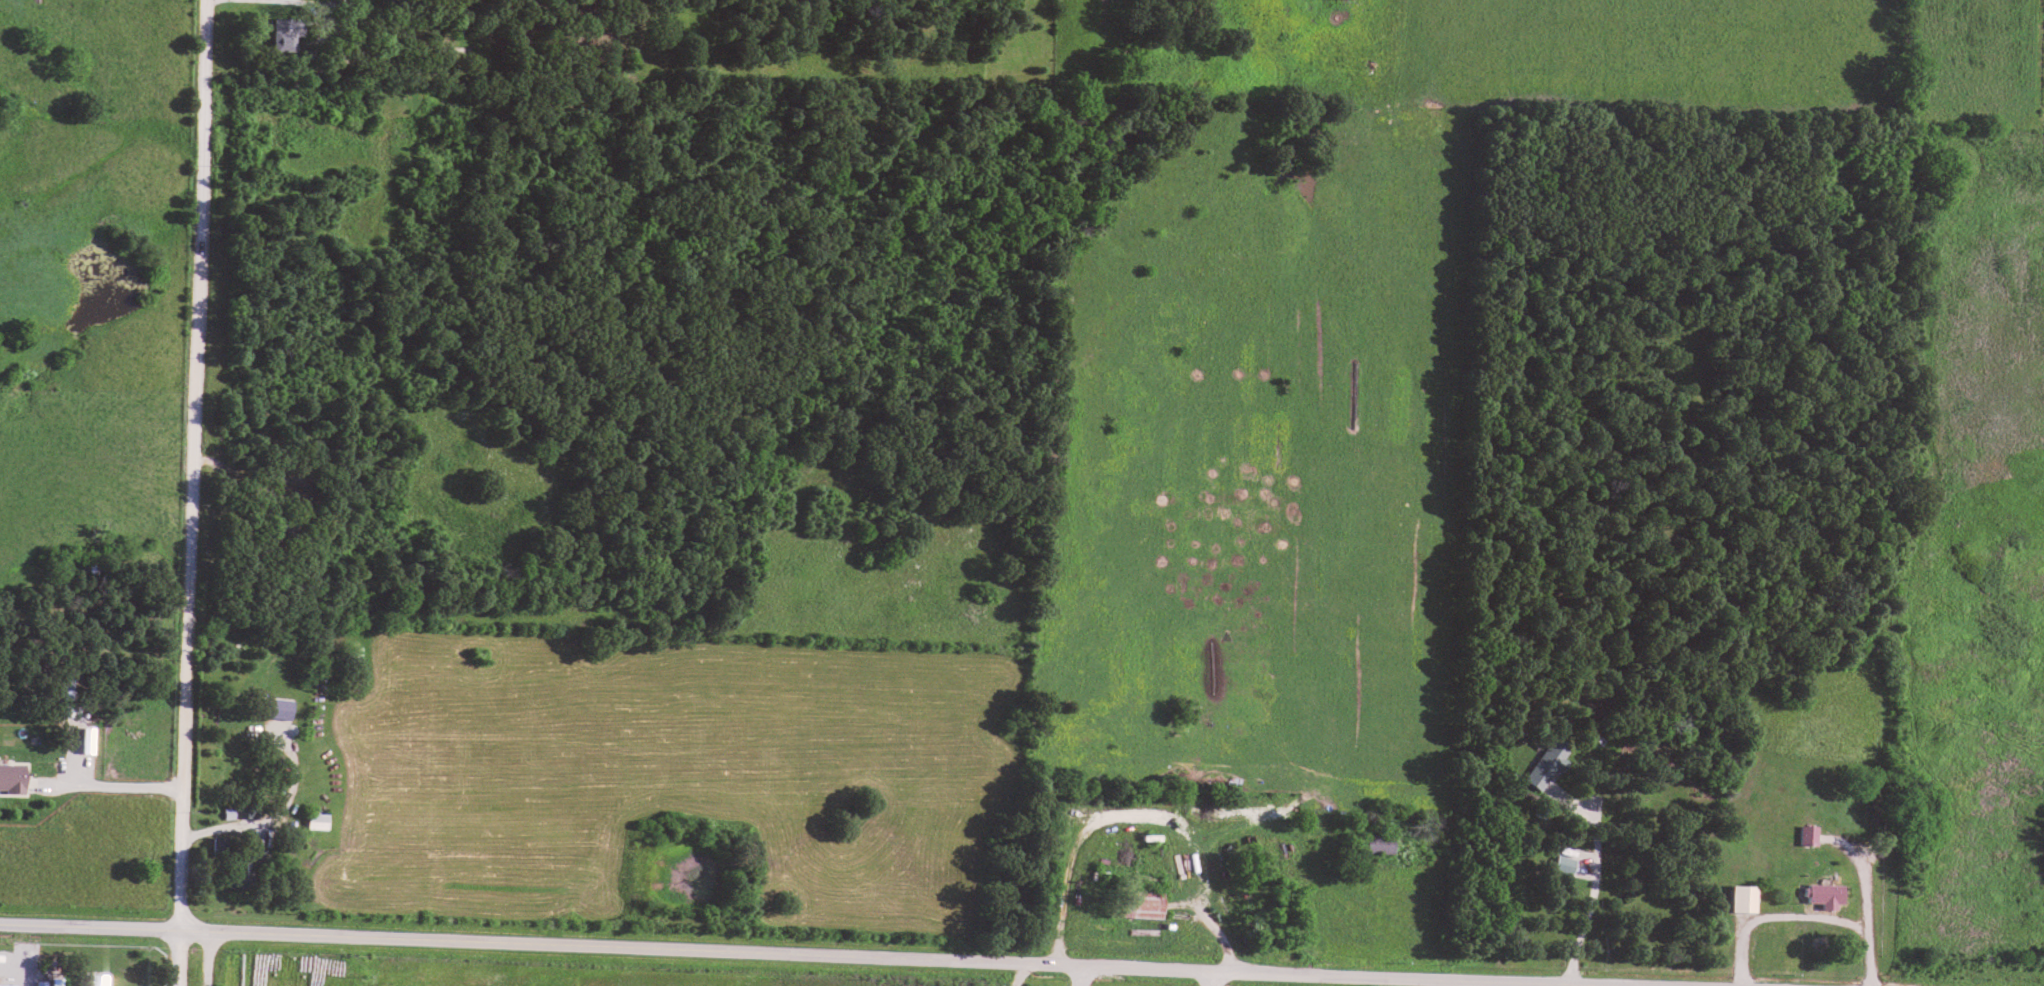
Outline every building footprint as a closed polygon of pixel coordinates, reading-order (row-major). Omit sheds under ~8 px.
[(303,34),(304,17),(273,16),(272,48),(297,49),(297,34),(303,34)] [(264,715),(289,719),(292,700),(267,696),(264,715)] [(24,763),(0,763),(0,788),(4,788),(4,792),(24,792),(24,763)] [(314,806),(308,805),(307,828),(327,828),(327,813),(314,812),(314,806)] [(1365,850),(1393,851),(1394,833),(1366,832),(1365,850)] [(1731,909),(1755,910),(1755,885),(1731,884),(1731,909)] [(1162,916),(1163,889),(1127,887),(1126,915),(1162,916)] [(90,973),(90,985),(106,985),(106,973),(90,973)] [(62,976),(51,976),(51,985),(62,985),(62,976)]
